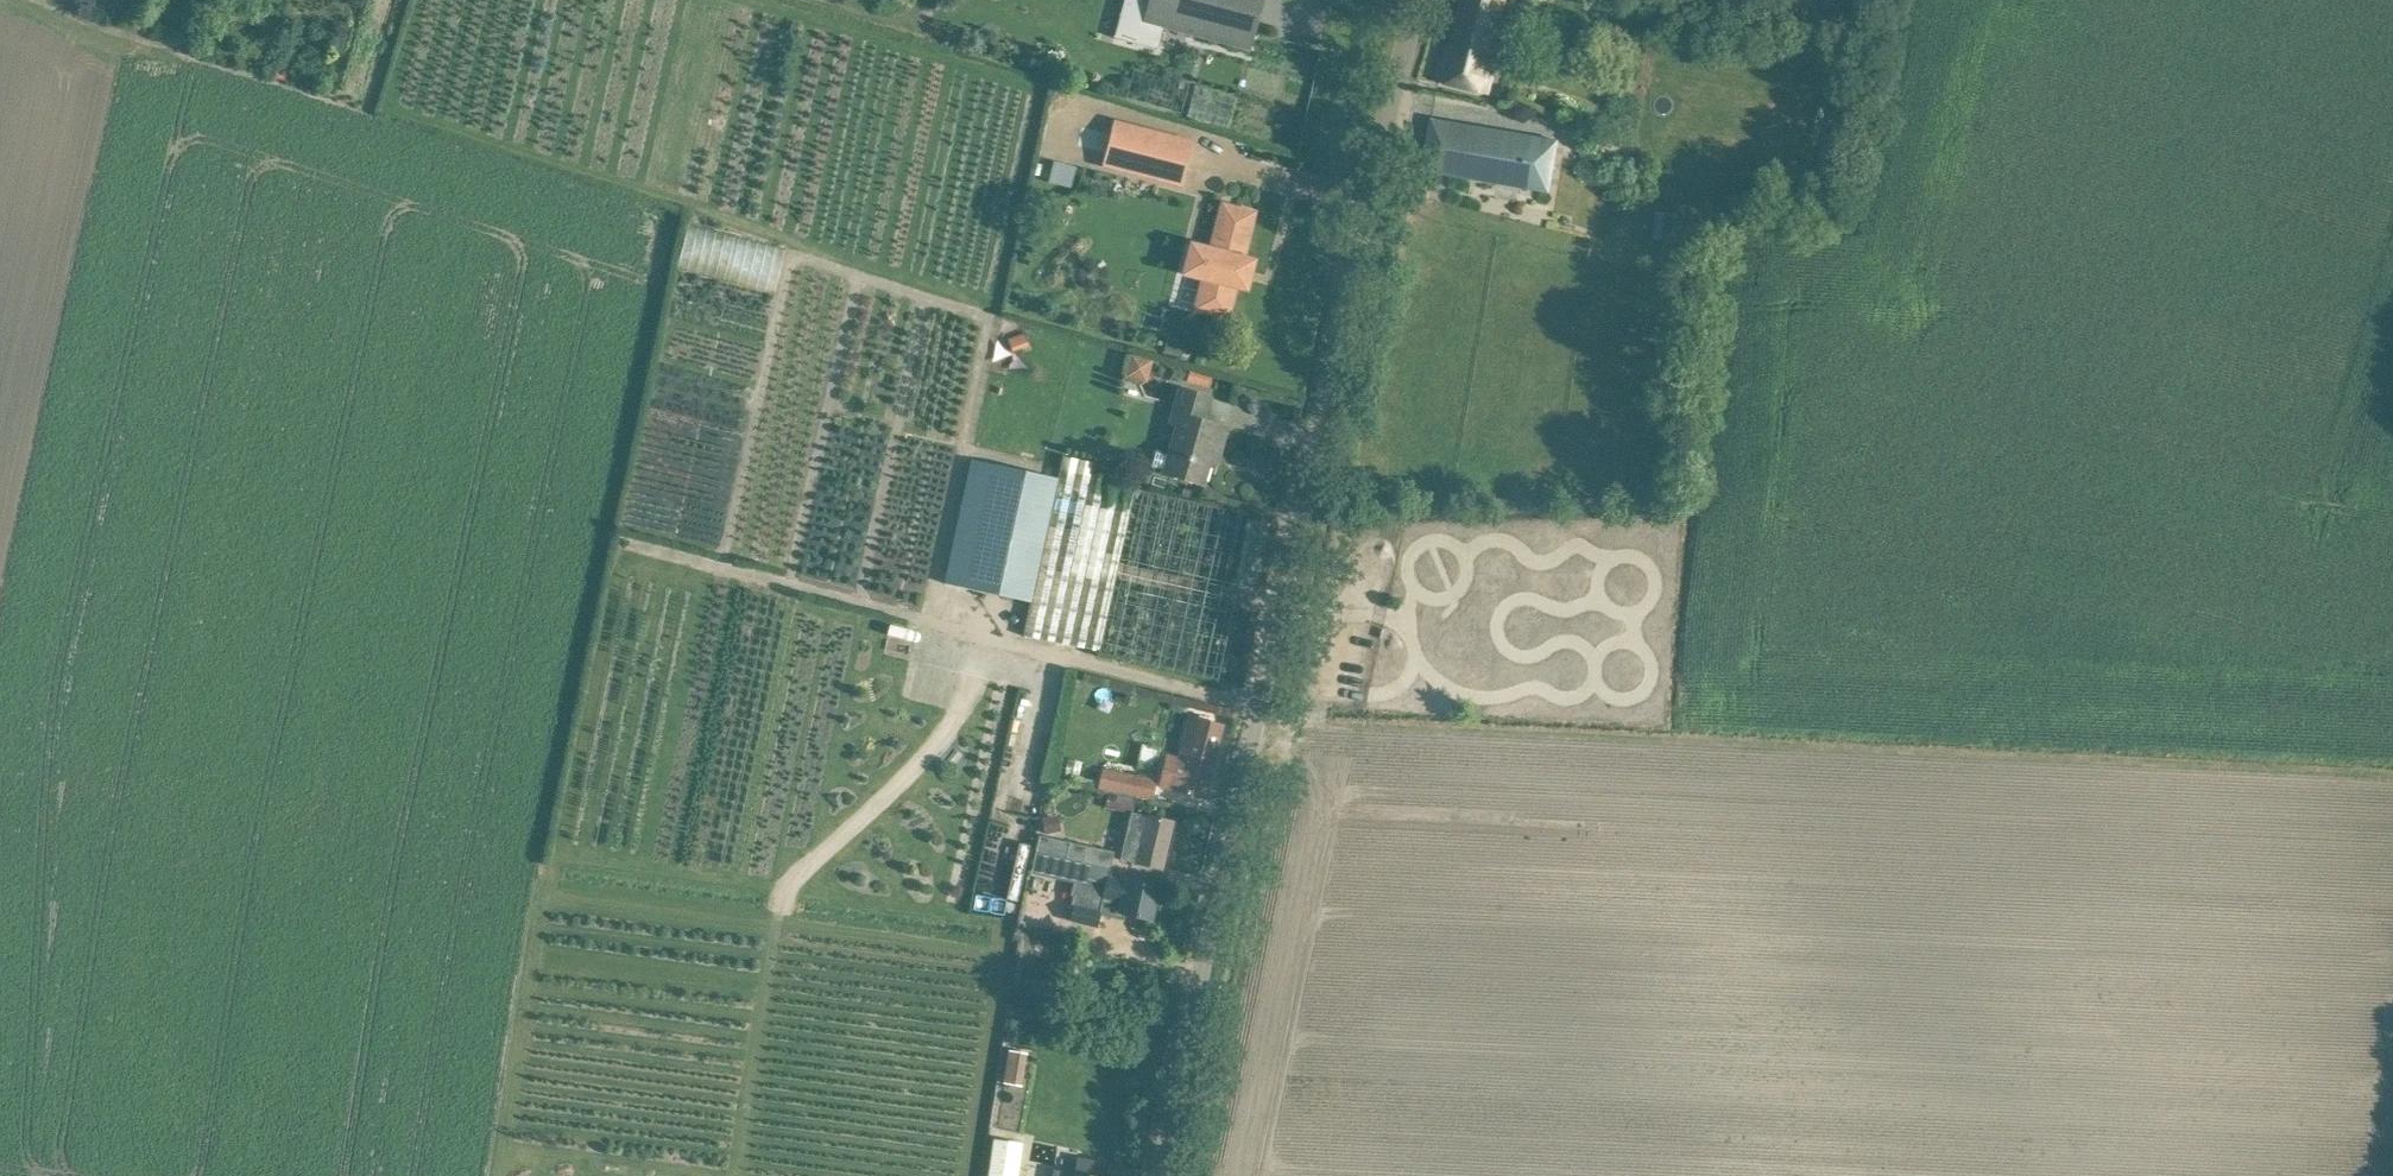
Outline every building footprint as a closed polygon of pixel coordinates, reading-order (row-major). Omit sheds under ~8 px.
[(1115,38),(1142,45),(1157,49),(1163,28),(1225,44),(1248,50),(1261,0),(1125,0),(1115,38)] [(1244,118),(1252,90),(1212,78),(1204,106),(1244,118)] [(1502,156),(1506,134),(1432,120),(1422,171),(1497,185),(1498,176),(1524,180),(1523,188),(1549,193),(1557,142),(1528,137),(1525,159),(1502,156)] [(1113,123),(1102,164),(1182,185),(1192,143),(1113,123)] [(795,260),(799,249),(774,240),(770,251),(795,260)] [(1193,307),(1187,325),(1212,333),(1222,336),(1228,317),(1234,319),(1241,298),(1235,297),(1246,261),(1212,249),(1201,284),(1201,285),(1176,276),(1168,299),(1193,307)] [(1209,388),(1213,376),(1191,369),(1187,382),(1209,388)] [(1155,472),(1163,474),(1179,479),(1202,485),(1212,450),(1219,452),(1226,429),(1203,422),(1210,398),(1187,392),(1180,390),(1172,415),(1180,417),(1170,450),(1161,448),(1153,452),(1150,467),(1155,472)] [(944,584),(1029,602),(1022,636),(1098,652),(1097,657),(1216,683),(1251,515),(1132,490),(1133,486),(1089,477),(1092,464),(1062,458),(1058,479),(970,461),(944,584)] [(1223,726),(1200,720),(1189,718),(1179,758),(1166,754),(1157,787),(1171,791),(1181,793),(1204,799),(1223,726)] [(1097,790),(1136,798),(1152,801),(1156,781),(1101,771),(1097,790)] [(1136,798),(1097,790),(1097,793),(1108,795),(1105,809),(1110,810),(1131,814),(1120,860),(1139,864),(1162,870),(1173,823),(1150,818),(1133,814),(1136,798)] [(1081,862),(1109,869),(1113,854),(1039,838),(1036,851),(1081,862)] [(1109,869),(1081,862),(1036,851),(1031,873),(1069,882),(1075,889),(1074,894),(1076,895),(1070,922),(1095,927),(1099,909),(1151,921),(1158,888),(1126,880),(1125,882),(1107,878),(1109,869)] [(1025,1041),(1022,1078),(1042,1080),(1045,1042),(1025,1041)] [(1023,1143),(993,1138),(987,1175),(1018,1175),(1023,1143)] [(1102,1161),(1078,1156),(1075,1175),(1054,1171),(1053,1175),(1099,1175),(1102,1161)]
